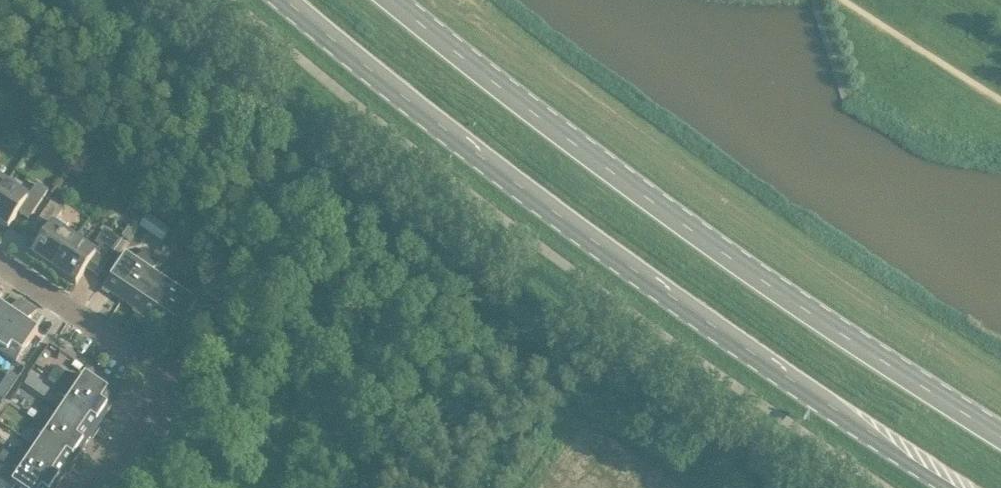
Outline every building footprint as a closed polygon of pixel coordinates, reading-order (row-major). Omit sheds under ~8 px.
[(4,184),(0,190),(0,225),(6,228),(19,208),(30,215),(46,191),(35,184),(25,198),(4,184)] [(52,269),(72,240),(62,233),(67,225),(56,218),(61,211),(49,203),(33,227),(44,235),(30,255),(52,269)] [(72,240),(52,269),(74,284),(87,264),(99,271),(120,241),(102,229),(93,244),(97,247),(93,254),(72,240)] [(124,256),(102,288),(120,301),(151,255),(143,250),(134,263),(124,256)] [(138,313),(160,280),(151,274),(160,261),(151,255),(120,301),(138,313)] [(160,280),(138,313),(156,325),(187,280),(178,274),(169,287),(160,280)] [(187,280),(156,325),(174,338),(196,305),(186,298),(195,285),(187,280)] [(26,305),(18,300),(9,313),(0,306),(0,344),(26,305)] [(26,305),(0,344),(0,354),(14,363),(36,331),(26,324),(35,311),(26,305)] [(35,367),(46,345),(33,338),(22,360),(35,367)] [(54,366),(47,376),(57,382),(63,372),(54,366)] [(22,385),(34,393),(39,384),(40,383),(28,375),(22,385)] [(58,411),(91,433),(116,397),(83,375),(76,385),(63,376),(52,393),(65,402),(58,411)] [(34,421),(79,451),(91,433),(58,411),(52,421),(39,412),(34,421)] [(34,447),(67,469),(79,451),(34,421),(28,429),(41,438),(34,447)] [(9,456),(55,487),(67,469),(34,447),(28,457),(15,448),(9,456)] [(9,456),(4,465),(16,474),(10,484),(16,487),(54,487),(55,487),(9,456)]
